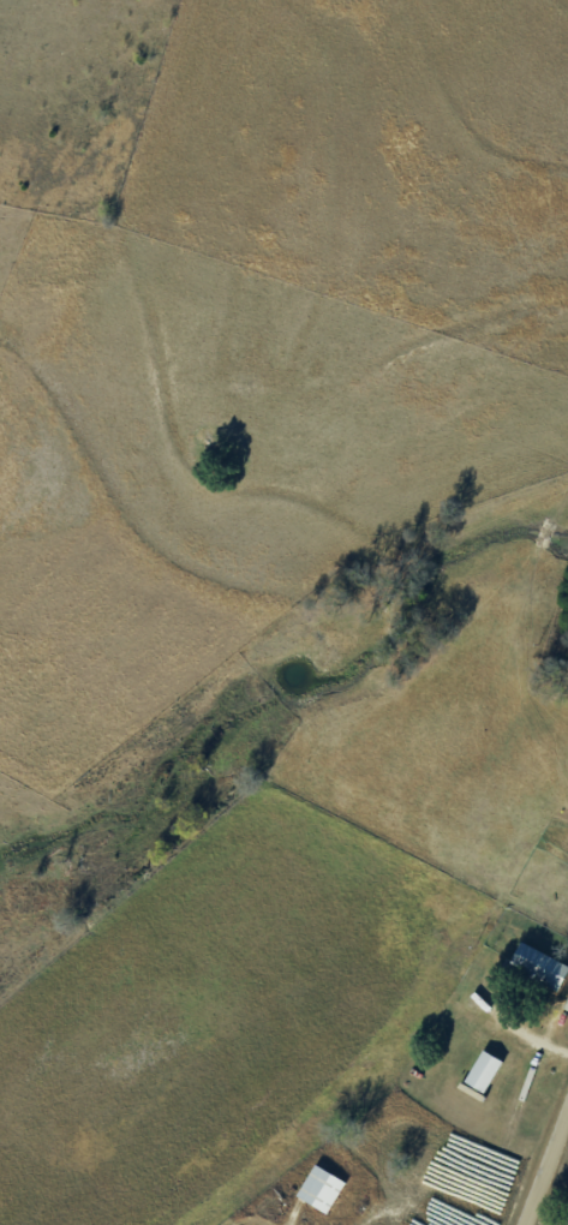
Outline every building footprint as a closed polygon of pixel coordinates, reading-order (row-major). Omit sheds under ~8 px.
[(559,990),(567,969),(567,963),(521,943),(509,969),(559,990)] [(484,1094),(503,1061),(483,1049),(464,1082),(484,1094)] [(346,1181),(315,1164),(297,1197),(329,1213),(346,1181)]
